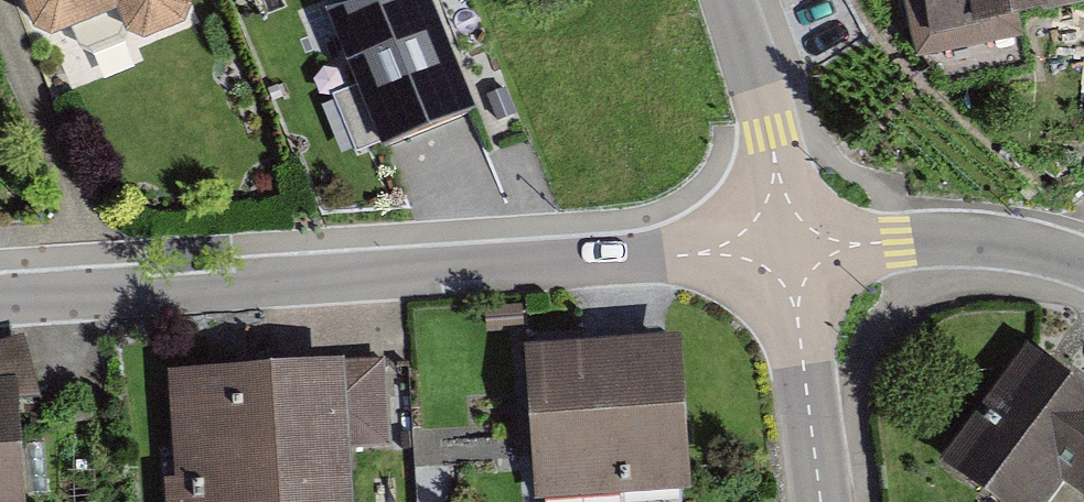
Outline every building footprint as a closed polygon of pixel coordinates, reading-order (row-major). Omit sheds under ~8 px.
[(27,47),(100,20),(110,48),(178,23),(170,0),(10,0),(27,47)] [(326,12),(386,150),(474,112),(428,0),(383,0),(326,12)] [(908,30),(1083,1),(1083,0),(903,0),(908,30)] [(5,399),(24,401),(21,338),(0,344),(0,501),(8,501),(5,399)] [(679,339),(527,348),(536,501),(688,492),(679,339)] [(1011,349),(929,463),(983,501),(1029,501),(1046,479),(1079,501),(1083,501),(1083,400),(1011,349)] [(147,372),(152,501),(338,501),(336,452),(392,450),(388,363),(147,372)]
